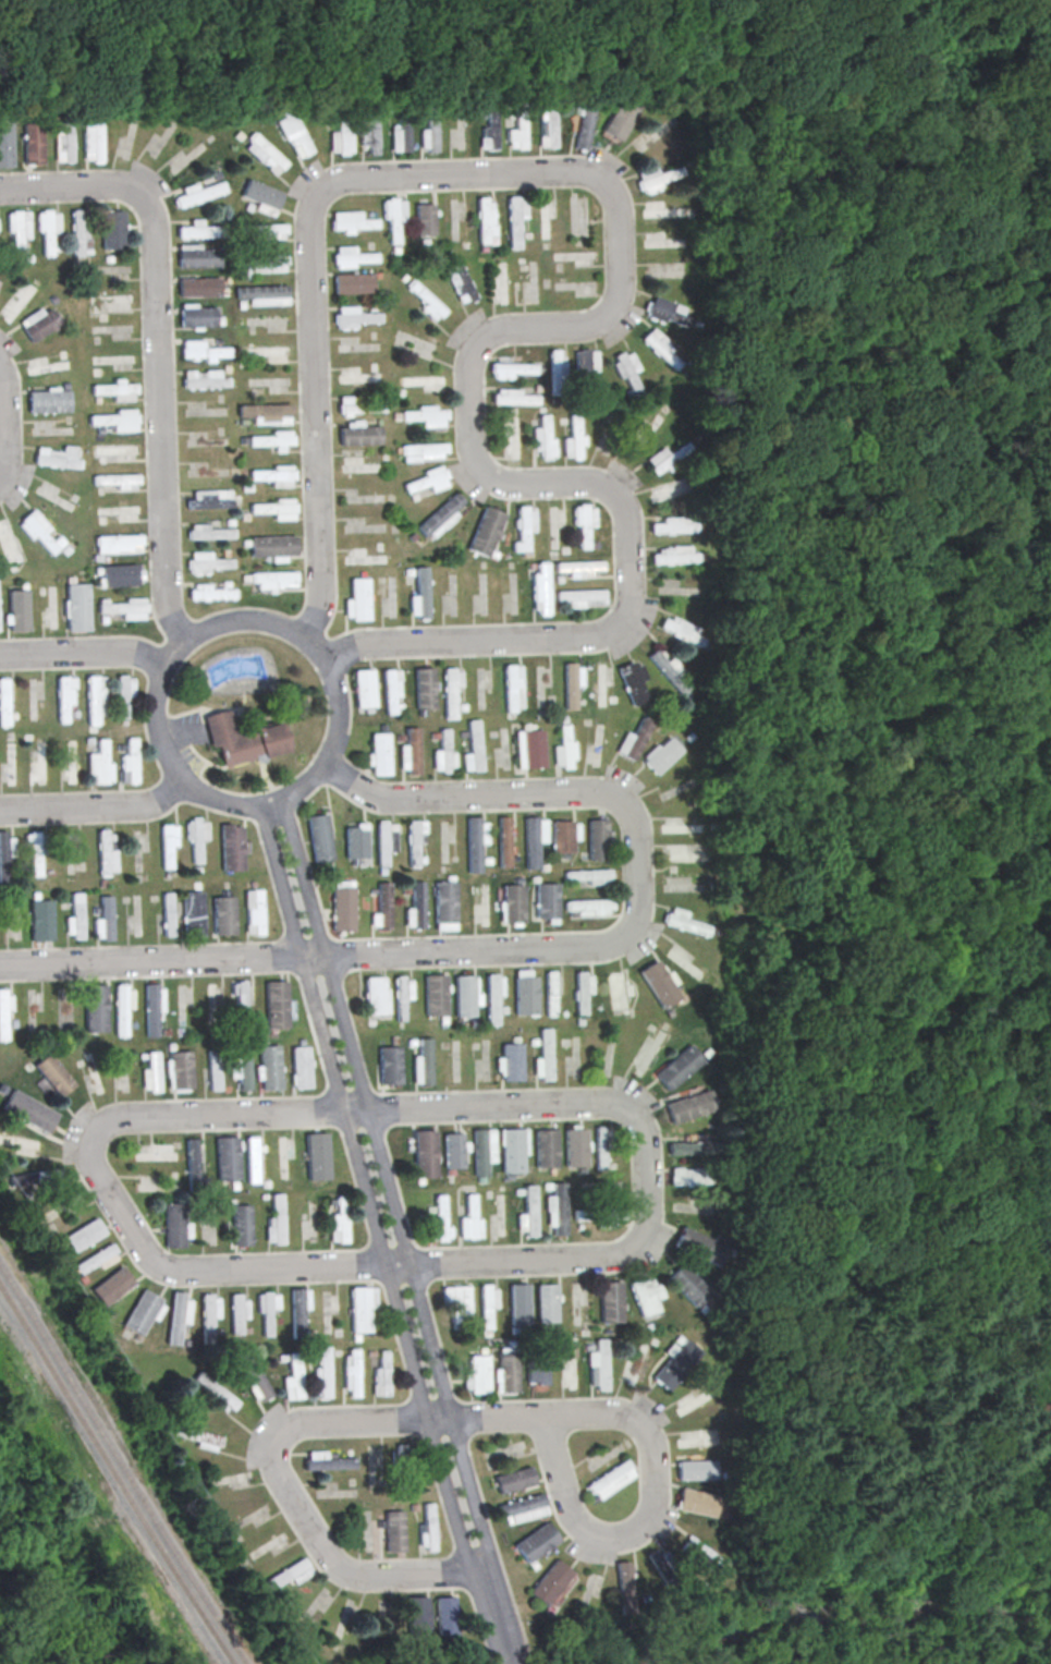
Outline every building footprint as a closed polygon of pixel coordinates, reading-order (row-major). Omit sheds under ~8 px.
[(617,143),(639,108),(622,97),(600,132),(617,143)] [(586,150),(595,108),(582,105),(573,148),(586,150)] [(539,148),(555,148),(555,108),(539,108),(539,148)] [(507,148),(525,148),(525,110),(515,110),(515,129),(507,129),(507,148)] [(378,154),(378,111),(360,111),(360,154),(378,154)] [(437,112),(426,112),(426,129),(421,129),(421,151),(437,151),(437,112)] [(276,121),(295,159),(312,151),(293,113),(276,121)] [(497,115),(485,115),(485,126),(480,126),(480,149),(497,149),(497,115)] [(103,118),(83,118),(83,163),(103,163),(103,118)] [(410,152),(410,119),(391,119),(391,152),(410,152)] [(669,129),(661,119),(631,146),(640,156),(669,129)] [(13,120),(0,120),(0,167),(13,167),(13,120)] [(43,123),(24,123),(24,164),(43,164),(43,123)] [(55,162),(72,162),(72,125),(55,125),(55,162)] [(351,154),(351,126),(330,126),(330,154),(351,154)] [(287,164),(257,134),(244,146),(274,176),(287,164)] [(679,182),(675,168),(657,173),(655,167),(634,174),(640,193),(679,182)] [(226,193),(221,178),(182,190),(183,195),(173,198),(177,209),(226,193)] [(281,190),(244,180),(237,203),(275,214),(281,190)] [(549,242),(549,203),(548,203),(548,195),(539,195),(539,242),(549,242)] [(478,244),(494,244),(494,197),(478,197),(478,244)] [(522,197),(507,197),(507,249),(522,249),(522,197)] [(403,198),(385,198),(385,244),(404,244),(403,198)] [(416,235),(435,235),(435,202),(416,202),(416,235)] [(665,202),(639,202),(639,222),(683,222),(683,207),(665,207),(665,202)] [(59,210),(37,211),(39,256),(55,256),(54,234),(60,233),(59,210)] [(125,210),(102,210),(102,250),(125,250),(125,210)] [(8,252),(30,252),(30,211),(8,211),(8,252)] [(71,256),(89,256),(89,211),(71,211),(71,256)] [(331,213),(331,232),(376,232),(376,213),(331,213)] [(204,220),(188,220),(188,227),(177,227),(177,239),(221,239),(221,227),(204,227),(204,220)] [(260,225),(260,239),(286,239),(286,225),(260,225)] [(674,231),(640,231),(640,249),(674,249),(674,231)] [(178,267),(219,267),(219,245),(178,245),(178,267)] [(333,247),(333,267),(377,267),(377,252),(364,252),(364,247),(333,247)] [(595,263),(595,251),(552,251),(552,263),(595,263)] [(286,256),(246,256),(246,272),(286,272),(286,256)] [(442,265),(461,305),(477,298),(458,257),(442,265)] [(508,304),(508,260),(497,260),(498,268),(491,268),(492,305),(508,304)] [(334,272),(334,293),(374,293),(374,272),(334,272)] [(179,296),(221,296),(221,277),(179,277),(179,296)] [(445,311),(413,279),(404,288),(436,320),(445,311)] [(25,281),(0,310),(0,317),(9,325),(38,292),(25,281)] [(288,305),(288,285),(235,285),(235,297),(245,297),(245,305),(288,305)] [(134,311),(134,290),(89,290),(89,303),(110,303),(110,311),(134,311)] [(686,309),(652,295),(643,315),(677,330),(686,309)] [(61,326),(50,305),(19,321),(30,342),(61,326)] [(216,328),(216,305),(180,305),(180,328),(216,328)] [(334,307),(334,327),(381,327),(381,307),(334,307)] [(675,370),(686,356),(651,327),(639,341),(675,370)] [(230,362),(230,347),(207,347),(207,341),(182,341),(182,362),(230,362)] [(238,360),(290,360),(290,346),(238,346),(238,360)] [(107,363),(108,371),(126,371),(126,363),(136,362),(135,349),(87,351),(87,364),(107,363)] [(576,349),(576,391),(591,391),(591,373),(596,373),(596,349),(576,349)] [(641,391),(632,372),(638,369),(628,349),(609,358),(629,397),(641,391)] [(549,350),(549,386),(565,386),(565,350),(549,350)] [(24,359),(27,381),(73,373),(71,360),(49,364),(48,355),(24,359)] [(514,356),(490,356),(490,378),(534,378),(534,364),(514,364),(514,356)] [(337,387),(381,387),(381,373),(366,373),(366,367),(337,367),(337,387)] [(182,371),(182,388),(227,388),(227,371),(182,371)] [(446,392),(446,375),(399,375),(399,384),(423,384),(423,392),(446,392)] [(137,400),(137,380),(92,380),(92,400),(137,400)] [(28,388),(28,413),(70,413),(70,388),(28,388)] [(492,404),(538,404),(538,390),(492,390),(492,404)] [(338,415),(382,415),(382,397),(338,397),(338,415)] [(290,405),(236,404),(236,415),(249,415),(249,424),(290,424),(290,405)] [(446,428),(446,406),(400,406),(400,422),(416,422),(416,428),(446,428)] [(138,432),(138,410),(89,410),(89,425),(103,425),(103,432),(138,432)] [(667,421),(657,413),(631,446),(641,454),(667,421)] [(503,460),(519,460),(519,415),(503,415),(503,460)] [(552,415),(533,415),(533,459),(552,459),(552,415)] [(569,437),(564,437),(564,459),(582,459),(582,416),(569,416),(569,437)] [(338,422),(338,445),(380,445),(380,422),(338,422)] [(292,432),(248,432),(248,450),(292,450),(292,432)] [(694,453),(686,439),(646,462),(654,476),(694,453)] [(139,444),(91,444),(91,457),(102,457),(102,460),(139,460),(139,444)] [(446,444),(399,444),(399,460),(446,460),(446,444)] [(81,447),(57,446),(57,448),(35,447),(34,466),(80,468),(81,447)] [(381,474),(381,452),(339,453),(340,474),(381,474)] [(293,486),(293,466),(249,466),(249,480),(262,480),(262,486),(293,486)] [(401,480),(405,493),(427,486),(429,492),(449,485),(444,467),(401,480)] [(139,488),(139,475),(92,475),(92,488),(139,488)] [(648,504),(691,499),(689,481),(646,485),(648,504)] [(230,491),(186,491),(186,508),(230,508),(230,491)] [(416,529),(429,542),(458,514),(454,510),(463,501),(454,492),(416,529)] [(295,499),(250,499),(250,520),(295,520),(295,499)] [(141,500),(96,500),(96,520),(141,520),(141,500)] [(546,555),(557,555),(557,530),(565,530),(565,504),(546,504),(546,555)] [(573,505),(573,549),(593,549),(593,505),(573,505)] [(467,549),(487,557),(504,513),(484,506),(467,549)] [(534,532),(534,506),(514,506),(514,551),(528,551),(528,532),(534,532)] [(56,535),(33,509),(17,522),(47,558),(65,543),(57,534),(56,535)] [(7,516),(0,519),(0,550),(7,566),(24,559),(7,516)] [(650,533),(696,533),(696,517),(660,517),(660,523),(650,523),(650,533)] [(234,539),(234,526),(187,526),(187,540),(234,539)] [(142,536),(94,536),(94,553),(142,553),(142,536)] [(296,560),(296,536),(249,537),(250,561),(296,560)] [(342,566),(387,566),(387,555),(374,555),(374,546),(352,546),(352,557),(342,557),(342,566)] [(651,565),(696,565),(696,546),(651,546),(651,565)] [(212,552),(186,552),(186,574),(231,574),(231,559),(212,559),(212,552)] [(566,576),(602,576),(602,562),(554,562),(554,572),(566,572),(566,576)] [(548,616),(548,563),(531,563),(531,616),(548,616)] [(143,586),(143,565),(101,565),(101,586),(143,586)] [(409,595),(409,618),(428,618),(428,567),(416,567),(416,595),(409,595)] [(249,589),(297,589),(297,572),(249,572),(249,589)] [(345,621),(368,621),(368,579),(348,579),(348,599),(345,599),(345,621)] [(65,630),(89,630),(89,583),(65,583),(65,630)] [(235,600),(235,583),(188,583),(188,600),(235,600)] [(47,606),(40,606),(40,630),(58,630),(58,585),(47,585),(47,606)] [(7,589),(9,632),(30,631),(28,588),(7,589)] [(565,607),(604,608),(604,591),(555,590),(555,600),(565,600),(565,607)] [(147,598),(98,598),(98,611),(119,611),(119,619),(147,619),(147,598)] [(657,628),(699,648),(706,633),(664,613),(657,628)] [(616,667),(630,706),(651,699),(637,659),(616,667)] [(581,688),(581,663),(564,663),(564,710),(574,710),(574,688),(581,688)] [(591,664),(591,709),(607,709),(607,664),(591,664)] [(504,665),(504,713),(521,713),(521,665),(504,665)] [(433,668),(415,668),(415,709),(433,709),(433,668)] [(458,668),(443,668),(443,719),(458,719),(458,668)] [(373,670),(355,670),(355,708),(373,708),(373,670)] [(399,670),(384,670),(384,713),(399,713),(399,670)] [(116,675),(116,718),(132,718),(132,675),(116,675)] [(86,730),(103,730),(102,676),(86,676),(86,730)] [(72,723),(72,677),(56,677),(56,723),(72,723)] [(0,678),(0,727),(8,727),(8,678),(0,678)] [(203,715),(211,749),(222,747),(226,767),(289,752),(281,721),(233,733),(228,709),(203,715)] [(651,721),(634,713),(616,754),(633,762),(651,721)] [(463,753),(463,771),(480,771),(480,720),(469,720),(469,753),(463,753)] [(559,745),(553,745),(553,769),(573,769),(573,725),(559,725),(559,745)] [(514,727),(516,769),(543,768),(542,726),(514,727)] [(400,773),(418,773),(418,728),(406,728),(406,741),(400,741),(400,773)] [(433,750),(433,773),(452,773),(452,729),(440,729),(440,750),(433,750)] [(368,774),(388,774),(388,733),(368,733),(368,774)] [(681,751),(666,735),(640,760),(655,776),(681,751)] [(5,786),(16,786),(16,738),(5,738),(5,786)] [(137,783),(137,738),(126,738),(126,750),(119,750),(119,783),(137,783)] [(46,739),(37,739),(37,749),(29,749),(29,786),(46,786),(46,739)] [(88,751),(88,784),(111,784),(111,739),(97,739),(97,751),(88,751)] [(62,785),(77,785),(77,740),(62,740),(62,785)] [(332,861),(327,814),(307,816),(312,864),(332,861)] [(498,867),(509,867),(509,816),(498,816),(498,867)] [(683,816),(660,816),(660,834),(706,834),(706,825),(683,825),(683,816)] [(467,872),(480,872),(480,847),(487,847),(487,817),(467,817),(467,872)] [(545,843),(545,817),(525,817),(525,868),(537,868),(537,843),(545,843)] [(208,842),(208,818),(187,818),(187,863),(203,863),(203,842),(208,842)] [(552,853),(577,853),(577,820),(552,820),(552,853)] [(588,860),(607,860),(607,820),(588,820),(588,860)] [(377,821),(377,866),(387,866),(387,853),(395,853),(395,821),(377,821)] [(423,821),(407,821),(407,867),(423,867),(423,821)] [(345,859),(367,859),(367,823),(345,823),(345,859)] [(222,871),(243,870),(243,824),(221,824),(222,871)] [(161,868),(177,868),(177,825),(161,825),(161,868)] [(115,876),(115,829),(97,829),(98,876),(115,876)] [(8,831),(0,831),(0,877),(8,877),(8,831)] [(40,876),(40,832),(26,832),(26,876),(40,876)] [(687,845),(667,845),(667,862),(705,862),(705,853),(687,853),(687,845)] [(609,886),(609,870),(564,870),(564,886),(609,886)] [(456,930),(456,879),(435,879),(435,930),(456,930)] [(355,931),(354,882),(333,882),(333,931),(355,931)] [(406,929),(424,929),(424,882),(413,882),(413,906),(406,906),(406,929)] [(391,883),(380,883),(380,911),(372,911),(372,929),(391,929),(391,883)] [(558,922),(558,883),(535,883),(535,922),(558,922)] [(473,903),(473,928),(493,928),(493,884),(481,884),(481,903),(473,903)] [(502,884),(502,923),(524,923),(524,884),(502,884)] [(262,934),(262,889),(245,889),(245,934),(262,934)] [(162,936),(173,936),(173,892),(162,892),(162,936)] [(183,936),(203,936),(203,892),(183,892),(183,936)] [(72,893),(72,917),(66,917),(66,939),(83,939),(83,893),(72,893)] [(235,895),(212,895),(212,934),(235,934),(235,895)] [(94,909),(94,940),(113,940),(113,896),(101,896),(101,909),(94,909)] [(53,900),(31,900),(31,940),(53,940),(53,900)] [(611,915),(611,900),(565,901),(566,916),(611,915)] [(688,913),(667,907),(662,923),(707,937),(710,926),(686,919),(688,913)] [(661,959),(696,981),(702,972),(690,965),(695,957),(672,942),(661,959)] [(638,971),(660,1009),(680,998),(657,959),(638,971)] [(536,970),(515,970),(515,1015),(536,1015),(536,970)] [(555,1016),(555,971),(546,971),(546,1016),(555,1016)] [(574,972),(574,1015),(586,1015),(586,994),(592,994),(592,972),(574,972)] [(631,1009),(631,972),(608,972),(608,1009),(631,1009)] [(447,1015),(447,974),(425,974),(425,1015),(447,1015)] [(486,1025),(501,1025),(501,974),(486,974),(486,1025)] [(395,976),(395,1019),(405,1019),(405,1001),(412,1001),(412,975),(395,976)] [(479,1016),(479,975),(456,975),(456,1016),(479,1016)] [(366,1015),(388,1015),(388,977),(366,977),(366,1015)] [(247,981),(233,981),(233,1012),(247,1012),(247,981)] [(293,1000),(288,1000),(289,981),(266,981),(266,1027),(293,1028),(293,1000)] [(217,983),(206,983),(206,1018),(217,1018),(217,983)] [(86,1031),(108,1031),(108,984),(86,984),(86,1031)] [(115,1036),(126,1036),(126,1010),(134,1010),(134,984),(115,984),(115,1036)] [(145,1036),(157,1036),(157,1025),(164,1025),(164,984),(145,984),(145,1036)] [(0,989),(0,1041),(10,1041),(10,989),(0,989)] [(534,1058),(534,1080),(550,1080),(550,1029),(539,1029),(539,1058),(534,1058)] [(431,1039),(420,1039),(420,1055),(413,1055),(413,1084),(431,1084),(431,1039)] [(521,1081),(521,1043),(497,1043),(497,1081),(521,1081)] [(703,1061),(690,1045),(653,1074),(666,1091),(703,1061)] [(280,1090),(280,1046),(258,1046),(258,1090),(280,1090)] [(310,1089),(310,1046),(292,1046),(292,1089),(310,1089)] [(379,1085),(400,1085),(400,1046),(379,1046),(379,1085)] [(82,1054),(95,1095),(105,1092),(92,1051),(82,1054)] [(191,1051),(169,1051),(169,1091),(191,1091),(191,1051)] [(208,1091),(219,1091),(219,1051),(208,1051),(208,1091)] [(239,1091),(250,1091),(250,1051),(231,1051),(231,1080),(239,1080),(239,1091)] [(142,1064),(142,1092),(159,1092),(159,1052),(145,1052),(145,1064),(142,1064)] [(33,1066),(59,1096),(74,1083),(48,1053),(33,1066)] [(47,1133),(58,1114),(13,1089),(2,1108),(47,1133)] [(586,1167),(586,1126),(565,1126),(565,1167),(586,1167)] [(596,1169),(607,1169),(607,1126),(596,1127),(596,1169)] [(501,1129),(501,1173),(525,1173),(525,1129),(501,1129)] [(436,1130),(414,1130),(414,1177),(436,1177),(436,1130)] [(493,1130),(474,1130),(474,1175),(485,1175),(485,1163),(493,1163),(493,1130)] [(557,1130),(536,1130),(536,1168),(557,1168),(557,1130)] [(445,1168),(465,1168),(465,1133),(445,1133),(445,1168)] [(0,1134),(0,1147),(38,1153),(40,1140),(0,1134)] [(303,1178),(323,1178),(323,1134),(303,1134),(303,1178)] [(238,1137),(215,1137),(216,1181),(239,1181),(238,1137)] [(246,1183),(258,1183),(258,1137),(246,1137),(246,1183)] [(291,1137),(273,1137),(273,1181),(291,1181),(291,1137)] [(197,1139),(186,1139),(186,1180),(197,1180),(197,1139)] [(705,1142),(667,1142),(667,1155),(705,1155),(705,1142)] [(177,1161),(177,1145),(143,1145),(143,1152),(132,1152),(132,1161),(177,1161)] [(60,1177),(58,1168),(9,1177),(11,1186),(60,1177)] [(669,1185),(700,1185),(700,1168),(669,1168),(669,1185)] [(178,1183),(154,1183),(154,1173),(134,1173),(134,1193),(178,1193),(178,1183)] [(566,1235),(566,1182),(554,1182),(554,1194),(548,1194),(548,1226),(554,1226),(554,1235),(566,1235)] [(518,1215),(518,1235),(535,1235),(535,1185),(525,1185),(525,1215),(518,1215)] [(272,1216),(265,1216),(265,1244),(282,1244),(282,1194),(272,1194),(272,1216)] [(447,1241),(447,1195),(434,1195),(434,1241),(447,1241)] [(460,1217),(460,1239),(478,1239),(478,1195),(466,1195),(466,1217),(460,1217)] [(347,1197),(334,1197),(334,1213),(330,1213),(330,1243),(347,1243),(347,1197)] [(185,1204),(163,1204),(163,1247),(185,1247),(185,1204)] [(230,1205),(230,1246),(249,1246),(249,1205),(230,1205)] [(616,1223),(616,1210),(579,1210),(579,1223),(616,1223)] [(103,1234),(94,1218),(62,1236),(71,1253),(103,1234)] [(717,1265),(726,1246),(682,1227),(674,1246),(717,1265)] [(667,1279),(695,1307),(711,1292),(683,1264),(667,1279)] [(89,1289),(102,1307),(133,1284),(120,1266),(89,1289)] [(633,1281),(637,1316),(658,1314),(657,1299),(660,1298),(658,1279),(633,1281)] [(600,1281),(600,1322),(622,1322),(622,1281),(600,1281)] [(481,1330),(492,1330),(492,1309),(497,1309),(497,1284),(481,1284),(481,1330)] [(529,1326),(529,1284),(510,1284),(510,1326),(529,1326)] [(557,1284),(537,1284),(537,1322),(557,1322),(557,1284)] [(443,1286),(443,1300),(451,1300),(451,1324),(469,1324),(469,1286),(443,1286)] [(351,1332),(375,1332),(375,1287),(351,1287),(351,1332)] [(164,1302),(141,1289),(122,1325),(144,1337),(164,1302)] [(307,1289),(291,1289),(291,1333),(307,1333),(307,1289)] [(331,1335),(331,1313),(338,1313),(338,1290),(321,1290),(321,1335),(331,1335)] [(166,1344),(178,1345),(180,1324),(188,1325),(191,1294),(171,1292),(166,1344)] [(258,1292),(258,1336),(277,1336),(277,1292),(258,1292)] [(201,1340),(217,1340),(217,1294),(201,1294),(201,1340)] [(230,1335),(245,1335),(245,1294),(230,1294),(230,1335)] [(671,1392),(702,1351),(683,1337),(652,1378),(671,1392)] [(608,1339),(596,1339),(596,1351),(590,1351),(590,1390),(608,1390),(608,1339)] [(330,1397),(330,1346),(315,1346),(315,1397),(330,1397)] [(562,1391),(578,1391),(578,1346),(569,1346),(569,1368),(562,1368),(562,1391)] [(345,1349),(345,1397),(359,1397),(359,1349),(345,1349)] [(389,1350),(374,1350),(374,1396),(389,1396),(389,1350)] [(236,1358),(259,1403),(272,1396),(249,1351),(236,1358)] [(496,1392),(518,1392),(518,1351),(496,1351),(496,1392)] [(286,1400),(303,1398),(299,1353),(289,1354),(291,1376),(284,1377),(286,1400)] [(467,1355),(467,1393),(489,1393),(489,1355),(467,1355)] [(548,1385),(548,1356),(528,1356),(528,1385),(548,1385)] [(192,1380),(230,1413),(239,1403),(200,1370),(192,1380)] [(672,1404),(678,1417),(719,1396),(712,1384),(672,1404)] [(223,1438),(181,1424),(177,1437),(219,1450),(223,1438)] [(718,1430),(677,1430),(677,1447),(718,1447),(718,1430)] [(397,1463),(412,1464),(414,1446),(398,1445),(397,1463)] [(327,1458),(327,1452),(305,1452),(305,1469),(355,1469),(355,1458),(327,1458)] [(587,1485),(597,1501),(637,1475),(627,1460),(587,1485)] [(720,1460),(678,1460),(678,1480),(720,1480),(720,1460)] [(495,1476),(499,1493),(536,1484),(532,1467),(495,1476)] [(206,1478),(208,1489),(254,1480),(252,1469),(206,1478)] [(718,1495),(681,1488),(677,1510),(714,1517),(718,1495)] [(504,1525),(548,1512),(542,1492),(498,1505),(504,1525)] [(420,1551),(436,1551),(436,1503),(424,1503),(424,1518),(420,1518),(420,1551)] [(404,1552),(404,1511),(383,1511),(383,1552),(404,1552)] [(559,1540),(546,1522),(512,1546),(525,1564),(559,1540)] [(247,1551),(252,1562),(291,1543),(285,1532),(247,1551)] [(678,1551),(716,1574),(724,1560),(686,1537),(678,1551)] [(263,1582),(269,1591),(289,1578),(293,1585),(313,1572),(303,1557),(263,1582)] [(629,1562),(616,1562),(616,1608),(629,1608),(629,1562)] [(405,1596),(405,1637),(426,1637),(426,1596),(405,1596)] [(434,1597),(434,1635),(455,1635),(455,1597),(434,1597)] [(376,1629),(388,1629),(388,1601),(376,1601),(376,1629)]
